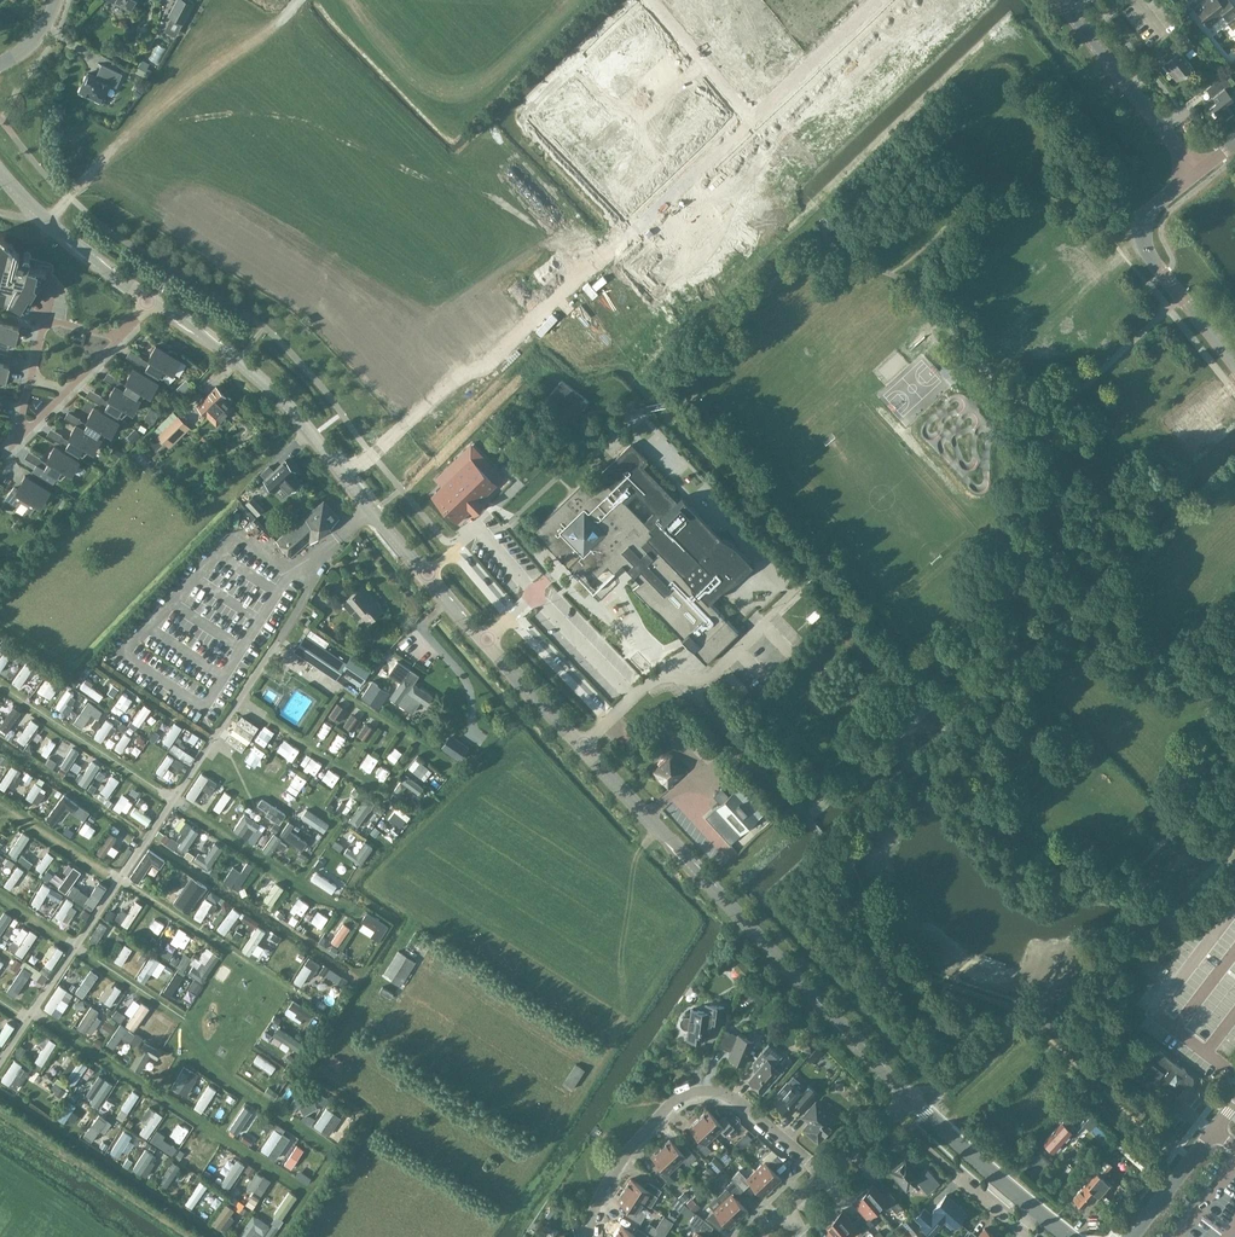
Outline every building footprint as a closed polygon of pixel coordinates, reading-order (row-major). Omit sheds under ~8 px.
[(130,9),(135,0),(112,0),(130,9)] [(169,15),(171,16),(165,29),(175,35),(192,3),(187,0),(177,0),(169,15)] [(432,0),(441,10),(452,0),(433,0),(432,0)] [(441,10),(450,20),(466,5),(462,0),(452,0),(441,10)] [(534,6),(549,22),(558,13),(546,0),(540,0),(534,6)] [(558,13),(568,4),(564,0),(546,0),(558,13)] [(696,16),(706,27),(725,11),(716,1),(717,0),(704,0),(704,1),(708,6),(696,16)] [(960,9),(967,2),(966,0),(951,0),(960,9)] [(1234,15),(1234,6),(1230,0),(1204,0),(1195,7),(1204,18),(1203,19),(1205,21),(1206,20),(1209,25),(1224,13),(1229,20),(1234,15)] [(534,6),(524,16),(539,32),(549,22),(534,6)] [(470,8),(454,23),(463,33),(479,18),(470,8)] [(725,11),(706,27),(715,38),(727,28),(732,34),(743,24),(738,18),(734,22),(725,11)] [(513,12),(510,15),(515,21),(518,17),(513,12)] [(638,14),(628,24),(628,25),(645,42),(655,32),(638,14)] [(479,18),(463,33),(472,43),(488,28),(479,18)] [(522,21),(519,25),(524,30),(527,27),(522,21)] [(628,25),(619,33),(636,51),(645,42),(628,25)] [(527,27),(524,30),(529,35),(532,32),(527,27)] [(488,28),(472,43),(481,52),(497,37),(488,28)] [(619,33),(610,42),(627,59),(636,51),(619,33)] [(1196,45),(1188,36),(1186,33),(1173,43),(1176,46),(1175,47),(1179,52),(1164,65),(1170,72),(1172,70),(1180,79),(1195,68),(1184,55),(1196,45)] [(745,50),(734,60),(743,71),(762,56),(753,45),(758,41),(753,35),(741,45),(745,50)] [(497,37),(481,52),(490,62),(506,47),(497,37)] [(610,41),(599,51),(600,52),(617,69),(627,59),(610,42),(610,41)] [(506,47),(490,62),(500,72),(516,57),(506,47)] [(600,52),(591,60),(608,77),(617,69),(600,52)] [(87,57),(99,64),(102,60),(90,53),(87,57)] [(762,56),(743,71),(753,83),(765,74),(769,79),(780,69),(775,63),(771,66),(762,56)] [(591,59),(580,69),(598,87),(608,77),(591,60),(591,59)] [(116,87),(122,74),(102,65),(97,77),(88,73),(79,92),(102,102),(110,84),(116,87)] [(136,71),(147,78),(150,73),(138,67),(136,71)] [(1232,85),(1234,83),(1234,81),(1231,76),(1227,79),(1225,76),(1211,88),(1216,94),(1206,102),(1218,118),(1222,115),(1226,119),(1234,112),(1231,107),(1234,104),(1234,99),(1229,91),(1234,87),(1232,85)] [(578,77),(575,80),(580,86),(584,82),(578,77)] [(301,79),(296,84),(301,89),(306,84),(301,79)] [(147,86),(141,82),(134,91),(139,96),(147,86)] [(584,82),(580,86),(584,91),(588,88),(584,82)] [(310,89),(305,94),(310,99),(315,94),(310,89)] [(315,94),(310,99),(314,104),(320,99),(315,94)] [(714,94),(704,104),(720,122),(721,123),(732,113),(714,94)] [(551,95),(531,114),(541,124),(560,105),(551,95)] [(269,100),(253,116),(262,126),(278,110),(269,100)] [(704,104),(695,113),(712,130),(720,122),(704,104)] [(560,105),(541,124),(550,134),(570,115),(560,105)] [(328,108),(323,113),(328,118),(333,113),(328,108)] [(278,110),(262,126),(263,126),(264,125),(272,134),(287,120),(278,110)] [(333,113),(328,118),(332,123),(337,118),(333,113)] [(695,113),(686,121),(702,139),(712,130),(695,113)] [(570,115),(550,134),(557,141),(577,123),(570,115)] [(287,120),(272,134),(281,144),(296,129),(287,120)] [(686,121),(675,131),(692,149),(693,149),(703,140),(702,139),(686,121)] [(577,123),(557,141),(567,152),(587,133),(577,123)] [(622,123),(619,126),(625,131),(628,129),(622,123)] [(296,129),(281,144),(290,153),(289,154),(305,139),(296,129)] [(675,131),(667,139),(683,157),(692,149),(675,131)] [(587,133),(567,152),(576,162),(596,143),(587,133)] [(769,137),(758,147),(776,166),(786,156),(790,160),(796,155),(785,144),(781,148),(769,137)] [(305,139),(289,154),(299,164),(315,149),(305,139)] [(667,139),(656,149),(674,167),(684,158),(683,157),(667,139)] [(600,147),(580,166),(590,176),(609,157),(600,147)] [(758,147),(748,158),(759,169),(753,174),(764,185),(770,179),(765,176),(776,166),(758,147)] [(609,157),(590,176),(599,185),(618,166),(609,157)] [(368,164),(364,169),(368,174),(373,169),(368,164)] [(618,166),(599,185),(608,195),(628,176),(618,166)] [(364,169),(359,173),(364,178),(368,174),(364,169)] [(721,182),(717,187),(738,209),(738,208),(747,200),(752,205),(753,205),(765,193),(748,176),(743,181),(741,179),(740,180),(732,172),(728,176),(727,176),(721,182)] [(628,177),(608,195),(617,204),(637,186),(628,177)] [(354,178),(349,182),(354,188),(359,183),(354,178)] [(392,179),(382,188),(397,204),(407,195),(392,179)] [(637,186),(617,204),(626,214),(646,195),(637,186)] [(382,188),(373,197),(387,213),(396,204),(397,205),(397,204),(382,188)] [(340,191),(335,196),(340,201),(345,196),(340,191)] [(335,196),(330,200),(335,205),(340,201),(335,196)] [(373,197),(363,206),(378,222),(387,213),(373,197)] [(363,206),(354,215),(369,231),(369,230),(378,222),(363,206)] [(354,215),(344,225),(359,241),(369,231),(354,215)] [(750,217),(745,221),(751,227),(754,231),(759,226),(756,223),(750,217)] [(547,243),(477,313),(503,340),(573,270),(547,243)] [(18,258),(0,254),(0,297),(8,299),(25,308),(39,284),(42,270),(45,271),(46,270),(33,267),(32,262),(21,260),(22,259),(18,258)] [(614,254),(581,288),(628,335),(661,301),(614,254)] [(6,321),(7,319),(0,315),(0,347),(8,349),(13,340),(14,337),(16,338),(19,327),(5,324),(6,322),(6,321)] [(139,363),(163,377),(171,371),(174,372),(182,360),(177,358),(179,355),(177,353),(173,350),(170,350),(169,352),(156,345),(151,355),(153,356),(150,362),(142,358),(139,363)] [(4,379),(3,379),(5,376),(7,376),(10,365),(0,363),(0,386),(4,379)] [(116,385),(141,400),(148,393),(152,395),(159,383),(133,368),(128,378),(130,379),(128,384),(120,380),(117,386),(116,385)] [(556,407),(575,421),(590,403),(571,388),(572,387),(553,372),(537,392),(556,407)] [(182,382),(177,387),(182,392),(187,387),(182,382)] [(891,407),(900,399),(885,382),(876,390),(891,407)] [(141,400),(116,385),(110,395),(113,396),(109,402),(102,397),(99,403),(123,417),(130,411),(133,413),(141,400)] [(227,396),(226,395),(217,385),(197,405),(216,424),(225,415),(234,406),(231,403),(232,402),(233,399),(230,396),(227,396)] [(76,425),(102,440),(109,433),(112,435),(120,422),(94,408),(89,417),(91,419),(88,424),(80,420),(77,425),(76,425)] [(151,426),(157,414),(147,410),(141,421),(151,426)] [(170,448),(191,427),(178,415),(173,411),(154,430),(158,434),(158,435),(170,448)] [(101,440),(102,440),(76,425),(71,434),(74,436),(70,441),(63,437),(59,443),(84,457),(91,451),(94,452),(101,440)] [(141,425),(138,429),(144,433),(147,428),(141,425)] [(136,440),(141,435),(135,429),(130,434),(136,440)] [(546,520),(535,531),(546,542),(557,554),(556,555),(558,557),(565,550),(568,553),(567,554),(574,560),(572,562),(583,574),(590,567),(597,573),(607,563),(614,571),(621,563),(639,581),(632,587),(686,643),(688,644),(706,663),(739,632),(709,601),(723,588),(749,571),(755,566),(733,544),(721,536),(682,497),(677,502),(644,468),(645,468),(643,466),(649,461),(643,455),(642,456),(631,444),(615,460),(599,475),(598,476),(605,483),(591,496),(581,486),(546,520)] [(150,463),(150,462),(151,461),(139,447),(131,455),(144,469),(150,463)] [(48,464),(41,460),(40,459),(37,465),(32,472),(52,483),(56,476),(62,480),(69,473),(73,475),(80,462),(55,448),(49,457),(52,459),(48,464)] [(116,448),(111,455),(118,459),(122,452),(116,448)] [(442,485),(431,495),(457,522),(470,509),(474,513),(484,503),(480,500),(503,477),(501,478),(497,473),(498,472),(498,471),(491,478),(471,457),(447,480),(440,474),(436,478),(442,485)] [(268,465),(260,473),(265,479),(263,481),(274,493),(284,483),(291,490),(301,481),(293,473),(296,470),(286,459),(273,471),(268,465)] [(13,490),(7,499),(20,507),(18,510),(25,514),(27,511),(32,514),(39,501),(44,504),(51,492),(26,477),(17,492),(13,490)] [(254,495),(246,502),(257,515),(265,508),(254,495)] [(334,523),(339,519),(337,517),(338,516),(323,498),(276,540),(290,556),(308,540),(310,542),(326,528),(325,527),(332,521),(334,523)] [(368,622),(382,610),(361,586),(347,599),(356,609),(352,613),(357,619),(362,615),(368,622)] [(188,590),(183,603),(189,606),(194,593),(188,590)] [(168,615),(159,629),(165,633),(174,618),(168,615)] [(783,622),(776,627),(783,636),(790,631),(783,622)] [(549,624),(543,631),(571,657),(577,650),(549,624)] [(532,629),(527,635),(544,653),(550,647),(532,629)] [(146,649),(152,639),(146,635),(140,645),(146,649)] [(305,635),(294,651),(335,678),(345,663),(305,635)] [(106,653),(116,646),(113,641),(103,649),(106,653)] [(397,661),(389,674),(400,681),(390,696),(389,697),(413,713),(421,701),(427,705),(433,696),(414,684),(405,678),(410,670),(397,661)] [(8,683),(17,689),(31,668),(22,662),(8,683)] [(737,664),(731,672),(744,683),(750,676),(737,664)] [(37,671),(44,676),(48,670),(42,665),(37,671)] [(567,665),(562,670),(572,681),(577,676),(567,665)] [(389,692),(372,682),(362,697),(378,708),(389,692)] [(97,702),(101,696),(81,683),(77,690),(97,702)] [(113,685),(108,693),(114,697),(119,690),(113,685)] [(105,709),(112,718),(133,699),(126,690),(105,709)] [(62,691),(52,709),(59,714),(70,695),(62,691)] [(83,703),(73,725),(89,733),(99,711),(83,703)] [(18,713),(12,707),(0,722),(0,728),(4,731),(18,713)] [(242,715),(225,740),(242,752),(259,727),(242,715)] [(13,741),(22,746),(36,725),(27,720),(13,741)] [(103,720),(91,739),(99,744),(111,725),(103,720)] [(137,725),(130,720),(128,724),(135,729),(137,725)] [(124,731),(128,726),(127,725),(122,722),(118,727),(124,731)] [(172,723),(160,745),(168,749),(180,728),(172,723)] [(155,731),(149,739),(155,743),(160,735),(155,731)] [(6,737),(12,741),(14,737),(8,733),(6,737)] [(119,753),(127,738),(121,734),(113,749),(119,753)] [(368,750),(378,756),(387,742),(377,735),(368,750)] [(450,735),(440,749),(449,755),(459,741),(450,735)] [(43,757),(56,740),(51,736),(37,753),(43,757)] [(143,747),(147,740),(141,736),(137,743),(143,747)] [(34,747),(29,743),(25,750),(31,754),(34,750),(34,747)] [(154,756),(159,749),(151,744),(147,751),(154,756)] [(171,745),(167,752),(188,766),(192,759),(171,745)] [(285,763),(293,753),(283,746),(275,756),(285,763)] [(49,756),(56,760),(60,753),(53,749),(49,756)] [(667,788),(685,772),(668,753),(657,763),(659,765),(653,771),(667,788)] [(153,774),(159,778),(172,759),(166,755),(153,774)] [(55,764),(48,759),(46,763),(53,768),(55,764)] [(89,760),(79,774),(80,774),(74,782),(83,788),(98,767),(89,760)] [(75,762),(71,769),(78,774),(82,767),(75,762)] [(16,771),(9,766),(0,780),(0,790),(2,792),(16,771)] [(105,775),(99,771),(95,777),(101,781),(105,775)] [(23,778),(29,782),(33,776),(27,772),(23,778)] [(196,774),(184,800),(194,804),(205,778),(196,774)] [(104,799),(118,782),(110,776),(96,793),(104,799)] [(390,791),(400,802),(408,795),(412,799),(420,792),(406,776),(390,791)] [(96,787),(91,783),(87,789),(92,793),(96,787)] [(220,794),(224,788),(218,783),(214,789),(220,794)] [(23,800),(30,804),(39,788),(32,784),(23,800)] [(720,802),(705,816),(730,843),(765,811),(741,784),(728,795),(721,787),(713,794),(720,802)] [(355,786),(351,792),(359,798),(363,792),(355,786)] [(123,814),(134,795),(127,791),(116,810),(123,814)] [(210,809),(216,814),(228,799),(222,794),(210,809)] [(144,800),(140,798),(136,804),(140,806),(144,800)] [(114,803),(109,800),(106,805),(110,808),(114,803)] [(342,817),(347,810),(336,804),(331,811),(342,817)] [(386,808),(380,804),(376,810),(382,814),(386,808)] [(355,828),(369,810),(363,805),(349,823),(355,828)] [(144,826),(149,819),(132,808),(127,815),(144,826)] [(84,820),(89,812),(85,809),(80,817),(84,820)] [(311,828),(316,822),(300,811),(295,816),(311,828)] [(243,822),(246,819),(241,815),(230,828),(242,839),(251,829),(243,822)] [(398,829),(405,819),(400,816),(393,826),(398,829)] [(275,833),(279,827),(274,823),(270,829),(273,831),(275,833)] [(302,842),(288,834),(291,829),(283,825),(276,837),(298,849),(302,842)] [(116,834),(119,830),(113,826),(110,830),(116,834)] [(14,856),(27,838),(19,832),(6,851),(14,856)] [(105,834),(94,854),(103,858),(114,838),(105,834)] [(167,845),(171,839),(165,835),(161,841),(167,845)] [(261,852),(272,856),(278,841),(267,837),(261,852)] [(172,838),(171,839),(167,845),(174,850),(179,843),(172,838)] [(334,841),(331,845),(339,851),(342,847),(334,841)] [(210,845),(203,856),(197,852),(189,864),(204,874),(219,850),(210,845)] [(129,878),(139,884),(148,867),(156,872),(162,862),(144,852),(129,878)] [(191,861),(194,856),(188,852),(185,856),(191,861)] [(301,852),(298,858),(303,861),(307,855),(301,852)] [(46,853),(33,870),(38,874),(51,858),(46,853)] [(23,864),(26,859),(21,855),(18,860),(23,864)] [(15,863),(6,857),(3,861),(12,868),(15,863)] [(319,860),(314,867),(318,870),(323,862),(319,860)] [(234,862),(230,868),(236,872),(240,866),(234,862)] [(7,891),(21,871),(14,867),(1,887),(7,891)] [(52,874),(47,871),(43,877),(48,881),(52,874)] [(312,876),(307,884),(329,898),(334,891),(312,876)] [(241,887),(232,881),(229,885),(238,891),(241,887)] [(121,913),(134,890),(121,882),(107,905),(121,913)] [(37,910),(49,890),(41,885),(28,905),(37,910)] [(67,894),(73,898),(78,889),(73,886),(67,894)] [(58,890),(56,894),(61,898),(64,894),(58,890)] [(225,899),(211,890),(207,897),(217,902),(218,900),(222,904),(225,899)] [(232,903),(225,899),(222,904),(222,908),(226,911),(232,903)] [(72,917),(66,912),(72,904),(66,900),(52,918),(65,927),(72,917)] [(200,900),(193,921),(201,924),(208,902),(200,900)] [(125,930),(139,906),(132,902),(118,926),(125,930)] [(222,938),(238,915),(229,909),(214,933),(222,938)] [(105,917),(110,920),(114,913),(109,910),(105,917)] [(278,910),(275,913),(282,918),(284,915),(278,910)] [(85,911),(81,917),(86,920),(90,914),(85,911)] [(9,921),(2,916),(0,919),(0,934),(9,921)] [(363,918),(359,926),(374,933),(371,939),(377,942),(383,928),(363,918)] [(248,925),(254,929),(258,923),(252,919),(248,925)] [(97,923),(86,940),(95,945),(106,928),(97,923)] [(6,930),(2,937),(7,940),(11,933),(6,930)] [(236,931),(233,936),(238,939),(241,934),(236,931)] [(282,938),(274,933),(271,938),(279,943),(282,938)] [(249,936),(245,946),(259,952),(263,942),(249,936)] [(19,946),(13,941),(9,947),(15,951),(19,946)] [(164,948),(159,944),(155,951),(160,954),(164,948)] [(332,945),(329,951),(335,955),(338,949),(332,945)] [(203,946),(188,965),(197,972),(212,953),(203,946)] [(147,955),(142,952),(138,959),(142,962),(147,955)] [(300,953),(296,959),(301,962),(305,956),(300,953)] [(398,988),(413,963),(395,953),(380,977),(398,988)] [(191,959),(185,955),(177,968),(183,972),(191,959)] [(719,967),(730,969),(732,959),(721,957),(719,967)] [(11,965),(16,968),(20,962),(15,959),(11,965)] [(733,967),(742,971),(745,964),(736,959),(733,967)] [(3,995),(13,1000),(31,967),(21,962),(3,995)] [(173,969),(166,965),(163,969),(170,974),(173,969)] [(324,966),(320,973),(325,976),(329,969),(324,966)] [(50,971),(44,967),(41,971),(48,975),(50,971)] [(302,968),(290,985),(298,990),(310,974),(302,968)] [(88,971),(71,993),(80,999),(97,977),(88,971)] [(38,979),(44,983),(48,977),(42,973),(38,979)] [(168,978),(164,989),(174,992),(178,982),(168,978)] [(343,978),(339,984),(343,988),(347,982),(343,978)] [(194,980),(189,988),(197,993),(202,985),(194,980)] [(105,984),(95,1002),(108,1008),(118,991),(105,984)] [(42,1007),(50,1012),(64,990),(56,985),(42,1007)] [(380,989),(376,995),(388,1002),(391,996),(380,989)] [(79,1011),(85,1009),(83,1002),(77,1003),(79,1011)] [(680,1021),(680,1022),(680,1023),(680,1024),(680,1025),(681,1025),(681,1026),(682,1027),(682,1028),(688,1028),(687,1039),(704,1041),(705,1034),(709,1034),(711,1020),(722,1022),(724,1006),(712,1004),(711,1012),(691,1009),(690,1017),(684,1016),(683,1016),(683,1017),(682,1017),(682,1018),(681,1019),(681,1020),(680,1020),(680,1021)] [(288,1008),(285,1013),(299,1022),(303,1017),(288,1008)] [(126,1016),(117,1009),(112,1016),(121,1022),(126,1016)] [(89,1010),(75,1027),(89,1038),(102,1021),(89,1010)] [(158,1014),(152,1010),(149,1014),(155,1019),(158,1014)] [(281,1019),(274,1015),(271,1020),(278,1024),(281,1019)] [(144,1030),(152,1036),(161,1024),(153,1018),(144,1030)] [(110,1032),(114,1026),(112,1025),(109,1023),(107,1021),(103,1028),(110,1032)] [(11,1028),(3,1023),(0,1029),(0,1048),(11,1028)] [(744,1064),(754,1041),(738,1035),(725,1030),(718,1046),(731,1051),(729,1057),(744,1064)] [(142,1036),(141,1036),(136,1032),(130,1041),(136,1045),(142,1036)] [(97,1038),(94,1043),(99,1046),(102,1041),(97,1038)] [(811,1039),(800,1042),(801,1048),(812,1046),(811,1039)] [(773,1065),(782,1055),(768,1044),(752,1062),(759,1068),(748,1080),(755,1086),(755,1088),(759,1091),(761,1091),(762,1092),(763,1090),(766,1091),(769,1087),(768,1085),(780,1071),(773,1065)] [(15,1053),(21,1057),(26,1049),(20,1046),(15,1053)] [(1190,1089),(1195,1082),(1194,1076),(1186,1070),(1187,1069),(1183,1066),(1182,1067),(1153,1046),(1147,1054),(1142,1050),(1137,1056),(1134,1054),(1123,1068),(1143,1083),(1150,1082),(1156,1073),(1158,1074),(1157,1077),(1158,1083),(1172,1094),(1179,1093),(1185,1085),(1190,1089)] [(817,1047),(811,1054),(818,1060),(824,1054),(817,1047)] [(289,1054),(284,1059),(290,1064),(294,1058),(289,1054)] [(331,1058),(326,1065),(335,1072),(340,1066),(331,1058)] [(19,1066),(11,1061),(0,1081),(0,1085),(7,1089),(19,1066)] [(569,1084),(579,1066),(572,1062),(562,1080),(569,1084)] [(181,1072),(168,1088),(180,1097),(193,1081),(181,1072)] [(59,1086),(64,1090),(67,1085),(57,1079),(54,1083),(59,1086)] [(793,1083),(792,1084),(788,1080),(777,1092),(782,1096),(775,1103),(788,1115),(801,1101),(807,1106),(818,1094),(808,1085),(802,1091),(793,1083)] [(193,1104),(202,1110),(215,1090),(207,1085),(193,1104)] [(65,1090),(64,1090),(59,1086),(54,1093),(60,1097),(65,1090)] [(279,1094),(269,1087),(264,1093),(274,1100),(279,1094)] [(234,1103),(236,1099),(230,1095),(227,1099),(234,1103)] [(329,1099),(322,1095),(318,1102),(325,1106),(329,1099)] [(333,1110),(335,1106),(330,1102),(327,1106),(333,1110)] [(829,1130),(839,1120),(829,1111),(828,1113),(816,1102),(803,1116),(810,1122),(804,1129),(818,1141),(828,1129),(829,1130)] [(1079,1102),(1069,1112),(1075,1117),(1085,1107),(1079,1102)] [(734,1128),(724,1117),(719,1122),(707,1109),(698,1118),(715,1135),(720,1131),(724,1135),(726,1135),(734,1128)] [(153,1111),(136,1134),(144,1140),(161,1117),(153,1111)] [(234,1134),(249,1117),(242,1111),(227,1128),(234,1134)] [(1063,1121),(1045,1142),(1054,1151),(1069,1135),(1072,1137),(1085,1123),(1090,1129),(1098,1121),(1091,1114),(1086,1119),(1084,1118),(1077,1126),(1071,1121),(1067,1118),(1063,1121)] [(305,1117),(302,1119),(311,1126),(315,1118),(313,1117),(311,1116),(308,1116),(305,1117)] [(706,1144),(715,1135),(698,1118),(689,1127),(699,1137),(694,1142),(696,1144),(706,1155),(711,1150),(706,1144)] [(274,1124),(267,1119),(262,1126),(269,1132),(274,1124)] [(337,1139),(340,1130),(332,1127),(328,1135),(337,1139)] [(117,1131),(109,1152),(120,1157),(129,1136),(117,1131)] [(748,1143),(752,1139),(747,1133),(743,1137),(748,1143)] [(266,1157),(277,1140),(270,1136),(259,1152),(266,1157)] [(1123,1137),(1116,1145),(1128,1156),(1135,1148),(1123,1137)] [(660,1147),(677,1165),(682,1160),(688,1165),(696,1157),(686,1146),(681,1151),(669,1139),(660,1147)] [(103,1141),(100,1146),(105,1150),(108,1145),(103,1141)] [(193,1152),(205,1161),(212,1151),(199,1142),(193,1152)] [(668,1173),(677,1165),(660,1147),(651,1156),(663,1169),(658,1173),(668,1184),(673,1179),(668,1173)] [(179,1160),(184,1153),(180,1150),(175,1157),(179,1160)] [(140,1151),(131,1171),(140,1175),(149,1155),(140,1151)] [(297,1170),(304,1157),(300,1155),(292,1168),(297,1170)] [(764,1161),(755,1169),(772,1187),(781,1178),(772,1169),(775,1165),(777,1167),(783,1162),(777,1155),(767,1164),(764,1161)] [(715,1157),(709,1163),(718,1172),(724,1166),(715,1157)] [(127,1158),(123,1164),(128,1167),(132,1161),(127,1158)] [(939,1182),(926,1168),(919,1174),(906,1158),(891,1171),(906,1189),(917,1180),(927,1192),(939,1182)] [(1100,1174),(1108,1165),(1102,1159),(1094,1168),(1100,1174)] [(177,1168),(169,1162),(155,1181),(163,1187),(177,1168)] [(248,1165),(245,1170),(251,1174),(255,1169),(248,1165)] [(225,1179),(232,1183),(240,1170),(233,1166),(225,1179)] [(710,1167),(704,1172),(710,1178),(715,1173),(710,1167)] [(203,1175),(209,1178),(212,1172),(206,1169),(203,1175)] [(763,1196),(772,1187),(755,1169),(747,1178),(739,1170),(731,1177),(743,1189),(750,1183),(763,1196)] [(1106,1180),(1099,1173),(1096,1171),(1074,1197),(1084,1205),(1096,1192),(1102,1197),(1113,1184),(1107,1179),(1106,1180)] [(308,1185),(312,1178),(306,1174),(302,1181),(308,1185)] [(187,1182),(192,1184),(195,1179),(191,1176),(187,1182)] [(645,1188),(630,1179),(624,1189),(644,1202),(650,1206),(661,1189),(648,1182),(645,1188)] [(735,1197),(742,1190),(732,1180),(725,1187),(726,1187),(717,1196),(722,1201),(739,1219),(748,1210),(735,1197)] [(183,1201),(191,1206),(199,1195),(210,1203),(216,1194),(198,1181),(183,1201)] [(888,1191),(883,1195),(873,1183),(863,1192),(877,1208),(882,1203),(890,1210),(892,1208),(896,1212),(902,1207),(888,1191)] [(827,1202),(835,1197),(827,1186),(820,1192),(827,1202)] [(640,1207),(644,1202),(624,1189),(617,1200),(631,1209),(628,1215),(640,1223),(644,1217),(646,1213),(640,1207)] [(867,1216),(877,1208),(863,1192),(853,1200),(863,1213),(858,1217),(868,1229),(874,1224),(867,1216)] [(933,1235),(946,1219),(954,1226),(967,1211),(947,1193),(934,1208),(932,1211),(925,1206),(915,1217),(921,1223),(920,1224),(933,1235)] [(683,1203),(687,1198),(683,1194),(678,1198),(683,1203)] [(227,1203),(233,1207),(237,1201),(232,1197),(227,1203)] [(251,1197),(246,1205),(252,1209),(257,1201),(251,1197)] [(687,1204),(694,1210),(699,1205),(692,1199),(687,1204)] [(729,1228),(739,1219),(722,1201),(713,1210),(729,1228)] [(552,1204),(548,1211),(555,1215),(559,1208),(552,1204)] [(681,1210),(680,1211),(690,1217),(694,1211),(690,1209),(685,1204),(681,1210)] [(223,1233),(236,1215),(223,1205),(210,1223),(223,1233)] [(249,1213),(243,1208),(240,1212),(247,1217),(249,1213)] [(868,1229),(858,1217),(852,1222),(842,1210),(832,1218),(846,1234),(848,1236),(853,1236),(859,1231),(862,1234),(868,1229)] [(669,1212),(666,1217),(673,1221),(676,1216),(669,1212)] [(713,1227),(696,1213),(689,1222),(695,1232),(692,1236),(707,1236),(713,1227)] [(902,1222),(913,1235),(921,1228),(910,1216),(902,1222)] [(237,1236),(250,1236),(251,1236),(253,1236),(263,1236),(268,1227),(247,1217),(237,1236)] [(284,1221),(277,1217),(273,1223),(279,1227),(284,1221)] [(846,1234),(832,1218),(822,1227),(831,1236),(843,1236),(846,1234)] [(646,1228),(653,1232),(660,1236),(663,1236),(666,1233),(650,1222),(646,1228)] [(652,1236),(639,1229),(635,1235),(621,1225),(614,1236),(616,1236),(651,1236),(652,1236)] [(998,1236),(985,1226),(978,1235),(971,1230),(965,1236),(998,1236)] [(269,1236),(273,1236),(276,1232),(271,1228),(266,1235),(269,1236)] [(560,1233),(559,1230),(555,1228),(549,1229),(546,1233),(548,1236),(546,1236),(547,1236),(575,1236),(573,1230),(560,1233)]
